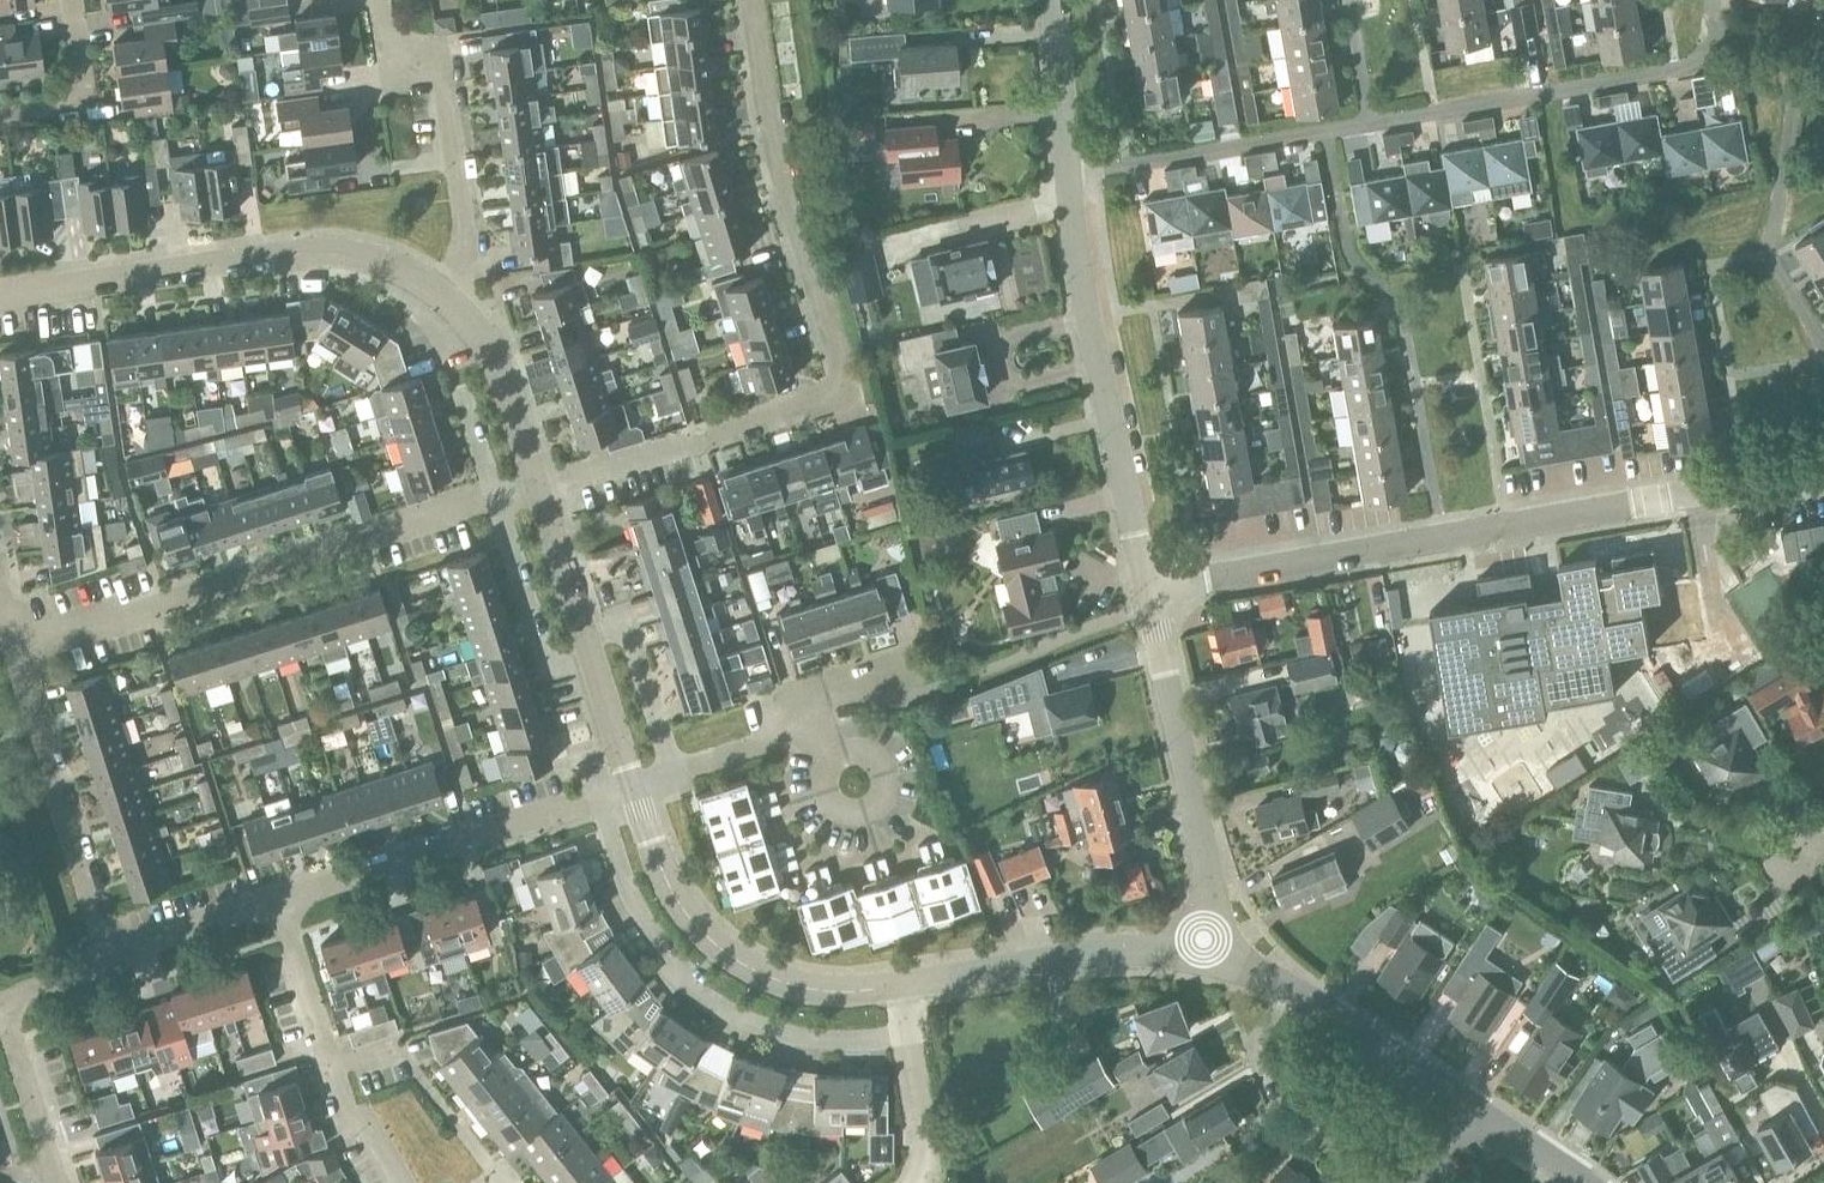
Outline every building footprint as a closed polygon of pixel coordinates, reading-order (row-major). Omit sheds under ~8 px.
[(34,4),(33,0),(0,0),(0,9),(34,4)] [(109,6),(129,4),(130,10),(158,6),(158,5),(162,5),(170,4),(169,0),(108,0),(109,6)] [(162,5),(164,20),(173,19),(199,15),(197,0),(195,0),(170,4),(162,5)] [(232,9),(249,7),(261,6),(260,0),(231,0),(232,9)] [(703,34),(701,23),(707,22),(705,6),(681,9),(679,0),(649,0),(651,14),(648,14),(652,41),(663,39),(703,34)] [(1167,6),(1166,0),(1123,0),(1125,14),(1167,6)] [(1221,27),(1216,0),(1204,0),(1209,29),(1221,27)] [(1322,17),(1319,0),(1267,0),(1269,13),(1277,12),(1280,25),(1322,17)] [(1444,16),(1486,9),(1484,0),(1441,0),(1444,16)] [(1534,0),(1523,2),(1510,4),(1512,19),(1516,36),(1540,32),(1534,0)] [(1641,21),(1637,0),(1594,0),(1599,29),(1641,21)] [(1231,34),(1243,32),(1237,1),(1226,3),(1231,34)] [(261,6),(249,7),(251,25),(291,19),(288,2),(261,6)] [(1491,40),(1488,24),(1512,19),(1510,4),(1486,9),(1444,16),(1450,48),(1491,40)] [(1550,38),(1562,36),(1556,5),(1545,7),(1550,38)] [(1131,44),(1172,36),(1167,6),(1125,14),(1131,44)] [(498,9),(482,11),(484,28),(500,26),(498,9)] [(282,50),(338,41),(334,14),(296,19),(297,30),(283,32),(286,49),(282,50)] [(1285,53),(1327,45),(1322,17),(1280,25),(1285,53)] [(146,37),(114,42),(119,73),(166,67),(164,50),(178,48),(173,19),(165,20),(144,23),(146,37)] [(1641,21),(1599,29),(1604,58),(1646,51),(1641,21)] [(0,24),(0,77),(43,71),(38,32),(17,35),(15,22),(0,24)] [(1214,57),(1226,55),(1221,27),(1209,29),(1214,57)] [(487,77),(493,76),(493,75),(533,69),(545,67),(542,41),(537,42),(536,28),(506,32),(508,48),(490,51),(491,59),(484,61),(487,77)] [(1236,62),(1248,59),(1243,32),(1231,34),(1236,62)] [(849,36),(851,60),(865,59),(865,53),(892,51),(891,33),(849,36)] [(666,65),(706,59),(703,34),(663,39),(666,65)] [(1136,73),(1177,65),(1172,36),(1131,44),(1136,73)] [(1562,36),(1550,38),(1555,68),(1567,66),(1562,36)] [(338,41),(282,50),(284,65),(282,65),(286,91),(314,87),(312,73),(342,69),(338,41)] [(899,46),(903,93),(929,91),(929,82),(956,80),(956,72),(961,72),(960,51),(954,51),(954,42),(899,46)] [(1290,84),(1332,77),(1327,45),(1285,53),(1290,84)] [(1213,90),(1232,86),(1226,55),(1214,57),(1217,71),(1209,72),(1213,90)] [(605,73),(616,72),(614,56),(603,58),(605,73)] [(660,91),(710,84),(706,59),(666,65),(657,66),(660,91)] [(1241,93),(1253,91),(1248,59),(1236,62),(1241,93)] [(585,73),(587,88),(599,86),(595,60),(578,63),(580,74),(585,73)] [(1177,65),(1136,73),(1141,103),(1183,96),(1177,65)] [(166,67),(119,73),(123,103),(152,99),(154,113),(184,109),(182,94),(171,95),(166,67)] [(255,69),(239,71),(243,100),(259,97),(255,69)] [(493,75),(493,76),(497,100),(537,95),(533,69),(493,75)] [(616,72),(605,73),(607,88),(618,86),(616,72)] [(1692,77),(1695,95),(1697,107),(1717,103),(1711,74),(1692,77)] [(1332,77),(1290,84),(1296,114),(1338,107),(1332,77)] [(664,116),(713,109),(710,84),(660,91),(664,116)] [(589,103),(601,101),(599,86),(587,88),(589,103)] [(1232,86),(1213,90),(1219,124),(1238,120),(1232,86)] [(1628,90),(1613,93),(1615,104),(1630,101),(1628,90)] [(1253,91),(1241,93),(1247,123),(1258,121),(1253,91)] [(304,143),(352,136),(347,106),(321,110),(318,93),(276,99),(278,116),(279,116),(281,130),(302,126),(304,143)] [(1598,96),(1600,107),(1615,104),(1613,93),(1598,96)] [(500,126),(540,120),(558,118),(556,104),(538,107),(537,95),(497,100),(500,126)] [(1683,109),(1697,107),(1695,95),(1681,98),(1683,109)] [(611,124),(623,122),(621,107),(609,109),(611,124)] [(719,109),(713,109),(664,116),(668,144),(717,137),(716,125),(721,124),(719,109)] [(1643,115),(1618,119),(1625,161),(1664,154),(1660,134),(1662,133),(1658,112),(1643,115)] [(1490,116),(1475,118),(1477,129),(1478,137),(1494,134),(1490,116)] [(873,118),(844,120),(846,140),(874,137),(873,118)] [(1475,118),(1460,121),(1462,132),(1477,129),(1475,118)] [(1618,119),(1577,127),(1585,168),(1587,167),(1588,176),(1608,172),(1607,164),(1625,161),(1618,119)] [(1741,119),(1701,126),(1708,168),(1726,164),(1728,170),(1732,173),(1738,173),(1743,170),(1746,165),(1746,161),(1748,160),(1749,160),(1742,119),(1741,119)] [(504,151),(544,146),(540,120),(500,126),(504,151)] [(594,138),(606,137),(604,122),(592,124),(594,138)] [(623,122),(611,124),(614,140),(625,138),(623,122)] [(955,139),(939,140),(938,123),(886,128),(889,159),(900,158),(902,183),(959,178),(955,139)] [(235,147),(204,151),(206,164),(213,212),(240,208),(237,191),(242,190),(238,164),(252,162),(246,124),(232,126),(235,147)] [(1662,133),(1660,134),(1664,154),(1668,175),(1708,168),(1701,126),(1662,133)] [(1398,132),(1400,144),(1414,141),(1412,130),(1398,132)] [(1401,152),(1400,144),(1398,132),(1382,135),(1386,155),(1401,152)] [(152,137),(156,163),(156,166),(170,164),(175,200),(180,199),(183,216),(213,212),(206,164),(204,151),(170,156),(167,135),(152,137)] [(306,159),(286,162),(288,175),(286,175),(289,192),(331,186),(329,170),(356,167),(352,136),(304,143),(306,159)] [(606,137),(594,138),(598,165),(609,163),(606,137)] [(1522,137),(1480,144),(1488,185),(1490,200),(1532,192),(1525,155),(1536,153),(1533,137),(1522,139),(1522,137)] [(544,146),(504,151),(508,178),(564,170),(560,143),(544,146)] [(1442,151),(1452,206),(1472,202),(1470,189),(1488,185),(1480,144),(1442,151)] [(677,191),(688,187),(726,175),(733,173),(728,158),(721,159),(718,149),(679,161),(684,176),(673,179),(677,191)] [(1260,152),(1262,164),(1263,172),(1278,170),(1274,150),(1260,152)] [(1402,162),(1404,173),(1405,172),(1412,213),(1426,211),(1428,219),(1434,224),(1442,224),(1448,219),(1450,214),(1450,207),(1452,206),(1442,151),(1441,151),(1444,166),(1424,169),(1423,159),(1402,162)] [(1263,174),(1263,172),(1262,164),(1260,152),(1244,155),(1248,177),(1263,174)] [(1307,158),(1293,161),(1297,180),(1311,177),(1307,158)] [(122,165),(108,167),(109,172),(116,225),(147,221),(144,204),(161,201),(156,166),(156,163),(138,165),(139,173),(123,176),(122,165)] [(1179,167),(1181,178),(1197,175),(1195,164),(1179,167)] [(1167,181),(1181,178),(1179,167),(1165,169),(1167,181)] [(511,202),(567,195),(564,170),(508,178),(511,202)] [(86,229),(116,225),(109,172),(94,174),(95,180),(80,182),(78,174),(61,177),(66,214),(84,212),(86,229)] [(1263,176),(1266,188),(1273,229),(1313,221),(1313,220),(1328,217),(1321,180),(1307,182),(1306,180),(1286,184),(1284,172),(1263,176)] [(1404,173),(1350,182),(1357,224),(1412,213),(1405,172),(1404,173)] [(602,190),(613,188),(611,174),(600,175),(602,190)] [(630,174),(620,178),(624,192),(635,189),(630,174)] [(685,214),(695,211),(733,199),(726,175),(688,187),(691,199),(681,202),(685,214)] [(45,187),(14,191),(21,238),(52,234),(50,218),(66,215),(66,214),(61,177),(44,179),(45,187)] [(1234,236),(1227,195),(1225,185),(1184,193),(1191,234),(1231,227),(1233,236),(1234,236)] [(1234,236),(1273,229),(1266,188),(1227,195),(1234,236)] [(615,189),(598,191),(601,216),(622,213),(615,189)] [(21,238),(14,191),(0,193),(0,241),(21,238)] [(1193,246),(1191,234),(1184,193),(1143,200),(1152,253),(1193,246)] [(567,195),(511,202),(515,227),(515,228),(555,223),(571,220),(567,195)] [(702,234),(741,222),(733,199),(695,211),(702,234)] [(636,229),(647,226),(642,212),(632,215),(636,229)] [(1519,240),(1548,234),(1545,217),(1515,223),(1519,240)] [(1796,245),(1813,273),(1823,266),(1823,217),(1811,225),(1816,233),(1796,245)] [(741,222),(702,234),(695,237),(707,277),(736,268),(732,255),(749,250),(746,238),(753,236),(748,220),(741,222)] [(557,242),(555,223),(515,228),(515,227),(508,228),(510,245),(517,243),(519,254),(537,252),(539,267),(572,263),(569,241),(557,242)] [(647,226),(636,229),(640,244),(651,241),(647,226)] [(1571,277),(1583,275),(1581,262),(1590,261),(1584,231),(1564,235),(1571,277)] [(932,252),(929,253),(929,256),(930,256),(940,298),(940,301),(943,300),(943,299),(994,287),(995,288),(997,287),(997,284),(996,284),(986,242),(986,239),(983,240),(932,253),(932,252)] [(851,300),(854,299),(881,292),(870,246),(843,252),(840,253),(851,300)] [(1492,290),(1535,283),(1532,265),(1546,262),(1543,249),(1487,259),(1492,290)] [(1647,303),(1689,296),(1684,263),(1641,271),(1647,303)] [(546,290),(532,294),(541,320),(579,308),(590,304),(582,279),(577,280),(573,266),(540,271),(546,290)] [(1813,273),(1823,290),(1823,266),(1813,273)] [(634,291),(645,287),(640,272),(629,275),(634,291)] [(763,276),(748,280),(746,273),(715,282),(724,315),(732,312),(770,300),(763,276)] [(1262,329),(1274,327),(1272,313),(1282,311),(1276,275),(1236,282),(1239,302),(1257,299),(1262,329)] [(1577,306),(1588,304),(1583,275),(1571,277),(1577,306)] [(1563,276),(1540,280),(1542,293),(1564,289),(1563,276)] [(1598,312),(1610,310),(1604,277),(1593,279),(1598,312)] [(1495,302),(1489,303),(1492,320),(1553,310),(1551,296),(1537,298),(1535,283),(1492,290),(1495,302)] [(645,287),(634,291),(638,304),(649,301),(645,287)] [(341,351),(363,317),(339,303),(339,304),(324,295),(299,298),(304,328),(306,338),(318,336),(318,337),(341,351)] [(1652,333),(1694,325),(1689,296),(1647,303),(1652,333)] [(291,330),(304,328),(299,298),(286,300),(288,312),(261,316),(266,356),(272,355),(272,360),(274,362),(275,363),(276,364),(278,364),(280,365),(288,364),(290,363),(291,361),(292,360),(293,358),(293,356),(293,352),(294,352),(291,330)] [(727,342),(740,338),(778,325),(770,300),(732,312),(737,329),(724,333),(727,342)] [(579,308),(541,320),(548,345),(587,333),(597,329),(590,304),(579,308)] [(1582,336),(1594,334),(1588,304),(1577,306),(1582,336)] [(1183,343),(1226,336),(1221,305),(1178,312),(1183,343)] [(1553,310),(1492,320),(1495,339),(1501,338),(1503,349),(1545,342),(1543,330),(1556,327),(1553,310)] [(1603,341),(1615,339),(1610,310),(1598,312),(1603,341)] [(242,359),(266,356),(261,316),(236,320),(242,359)] [(662,319),(667,333),(678,330),(673,316),(662,319)] [(377,372),(406,363),(399,342),(398,341),(384,332),(385,331),(363,317),(341,351),(363,365),(368,358),(372,360),(377,372)] [(1338,354),(1380,347),(1375,317),(1332,324),(1338,354)] [(635,343),(660,335),(654,318),(630,325),(635,343)] [(227,362),(242,359),(236,320),(210,323),(218,379),(229,377),(227,362)] [(186,327),(191,367),(206,365),(208,380),(218,379),(210,323),(186,327)] [(748,362),(786,350),(778,325),(740,338),(748,362)] [(1657,361),(1699,354),(1694,325),(1652,333),(1657,361)] [(158,331),(164,371),(191,367),(186,327),(158,331)] [(1268,359),(1280,357),(1274,327),(1262,329),(1268,359)] [(678,330),(667,333),(672,348),(683,345),(678,330)] [(133,334),(139,374),(153,372),(155,388),(166,387),(164,371),(158,331),(133,334)] [(1289,362),(1301,360),(1296,331),(1284,333),(1289,362)] [(971,342),(935,350),(931,332),(898,339),(906,370),(937,363),(947,406),(984,397),(980,377),(983,376),(979,361),(976,362),(971,342)] [(587,333),(548,345),(556,368),(594,356),(587,333)] [(107,338),(114,387),(140,383),(139,374),(133,334),(107,338)] [(1587,365),(1599,363),(1594,334),(1582,336),(1587,365)] [(660,335),(635,343),(636,345),(649,340),(654,354),(664,350),(660,335)] [(1189,373),(1231,365),(1226,336),(1183,343),(1189,373)] [(1608,370),(1620,368),(1615,339),(1603,341),(1608,370)] [(90,352),(93,369),(104,367),(100,340),(89,342),(90,352)] [(1545,342),(1503,349),(1508,378),(1550,371),(1564,369),(1561,354),(1547,356),(1545,342)] [(3,382),(43,376),(59,374),(59,371),(74,369),(71,343),(39,347),(39,348),(0,353),(0,361),(3,382)] [(1343,383),(1385,376),(1380,347),(1338,354),(1343,383)] [(786,350),(748,362),(737,366),(746,392),(794,376),(786,350)] [(1662,390),(1704,382),(1699,354),(1657,361),(1662,390)] [(520,360),(525,391),(545,388),(540,356),(520,360)] [(594,356),(556,368),(564,393),(617,377),(614,367),(599,372),(594,356)] [(1272,387),(1284,384),(1280,357),(1268,359),(1272,387)] [(1294,391),(1306,389),(1301,360),(1289,362),(1294,391)] [(375,390),(370,398),(375,413),(426,396),(419,375),(410,378),(406,363),(377,372),(381,387),(382,388),(375,390)] [(1599,363),(1587,365),(1592,393),(1604,391),(1599,363)] [(1231,365),(1189,373),(1194,401),(1236,393),(1233,379),(1239,378),(1237,364),(1231,365)] [(683,383),(694,380),(689,365),(679,368),(683,383)] [(94,382),(96,394),(108,393),(104,367),(93,369),(88,369),(90,383),(94,382)] [(1550,371),(1508,378),(1513,406),(1555,399),(1552,385),(1569,382),(1566,368),(1564,369),(1550,371)] [(1613,399),(1625,396),(1620,368),(1608,370),(1613,399)] [(660,374),(664,389),(676,385),(671,371),(660,374)] [(3,382),(7,407),(63,399),(61,386),(59,374),(43,376),(3,382)] [(1348,413),(1390,406),(1385,376),(1343,383),(1348,413)] [(617,377),(564,393),(572,418),(610,406),(606,392),(620,388),(617,377)] [(694,380),(683,383),(687,398),(698,394),(694,380)] [(1668,421),(1710,414),(1704,382),(1662,390),(1668,421)] [(1277,416),(1289,414),(1284,384),(1272,387),(1277,416)] [(676,385),(664,389),(671,411),(682,407),(676,385)] [(1299,421),(1311,419),(1306,389),(1294,391),(1299,421)] [(1597,423),(1608,421),(1604,391),(1592,393),(1597,423)] [(97,403),(100,420),(111,418),(108,393),(96,394),(98,403),(97,403)] [(1199,430),(1241,423),(1236,393),(1194,401),(1199,430)] [(426,396),(375,413),(383,439),(396,435),(435,423),(426,396)] [(1619,430),(1631,428),(1625,396),(1613,399),(1619,430)] [(63,399),(7,407),(10,432),(50,427),(48,411),(64,408),(64,410),(83,408),(82,397),(63,399)] [(1515,419),(1510,420),(1512,436),(1518,435),(1518,436),(1521,436),(1536,433),(1551,431),(1560,429),(1555,399),(1513,406),(1515,419)] [(610,406),(572,418),(580,444),(623,431),(628,444),(644,439),(640,428),(636,427),(631,429),(623,402),(610,406)] [(249,410),(251,421),(267,417),(264,406),(249,410)] [(1353,443),(1395,435),(1390,406),(1348,413),(1353,443)] [(302,408),(287,412),(290,423),(304,419),(302,408)] [(234,414),(237,425),(251,421),(249,410),(234,414)] [(287,412),(272,416),(275,427),(290,423),(287,412)] [(170,413),(145,416),(148,437),(150,449),(175,442),(170,413)] [(1283,446),(1295,444),(1289,414),(1277,416),(1283,446)] [(1710,414),(1668,421),(1672,449),(1715,441),(1710,414)] [(111,418),(100,420),(102,433),(102,434),(104,443),(114,442),(113,431),(111,418)] [(199,423),(201,435),(216,431),(213,419),(199,423)] [(951,428),(957,451),(974,447),(995,442),(989,419),(951,428)] [(1304,451),(1317,449),(1311,419),(1299,421),(1304,451)] [(1595,423),(1600,453),(1614,451),(1609,421),(1608,421),(1597,423),(1595,423)] [(201,435),(199,423),(184,427),(187,438),(201,435)] [(291,429),(290,423),(275,427),(276,433),(291,429)] [(405,461),(443,449),(435,423),(396,435),(405,461)] [(1204,459),(1246,452),(1241,423),(1199,430),(1204,459)] [(1585,456),(1600,453),(1595,423),(1580,426),(1585,456)] [(889,481),(871,427),(868,429),(866,424),(819,439),(821,443),(834,484),(841,504),(851,501),(845,480),(858,476),(863,490),(889,481)] [(1571,458),(1585,456),(1580,426),(1566,428),(1571,458)] [(14,456),(70,448),(69,437),(60,438),(60,439),(52,439),(50,427),(10,432),(14,456)] [(253,428),(238,432),(241,444),(258,439),(254,428),(253,428)] [(1555,461),(1571,458),(1566,428),(1560,429),(1551,431),(1555,461)] [(1631,428),(1619,430),(1624,457),(1636,455),(1631,428)] [(330,431),(320,434),(324,448),(335,445),(330,431)] [(1541,463),(1555,461),(1551,431),(1536,433),(1541,463)] [(223,436),(226,448),(241,444),(238,434),(238,432),(223,436)] [(1527,466),(1541,463),(1536,433),(1521,436),(1527,466)] [(1358,471),(1400,463),(1395,435),(1353,443),(1358,471)] [(131,441),(134,453),(150,449),(148,437),(131,441)] [(813,441),(795,447),(816,512),(826,509),(819,488),(834,484),(821,443),(814,446),(813,441)] [(188,446),(191,457),(205,453),(202,442),(188,446)] [(176,461),(191,457),(188,446),(173,450),(176,461)] [(805,515),(816,512),(795,447),(777,452),(779,457),(772,459),(770,454),(784,499),(799,495),(805,515)] [(13,484),(85,473),(81,449),(71,450),(70,448),(14,456),(14,458),(31,455),(33,468),(11,471),(13,484)] [(454,463),(451,464),(446,448),(443,449),(405,461),(395,464),(407,503),(430,496),(426,483),(457,473),(454,463)] [(1309,479),(1322,477),(1317,449),(1304,451),(1309,479)] [(1026,451),(976,463),(983,493),(1034,481),(1026,451)] [(1209,490),(1213,489),(1226,487),(1241,484),(1251,483),(1246,452),(1204,459),(1209,490)] [(157,490),(172,487),(163,453),(125,463),(131,484),(154,478),(157,490)] [(790,520),(784,499),(770,454),(752,460),(754,465),(747,467),(745,462),(759,507),(774,503),(780,523),(790,520)] [(767,534),(759,507),(745,462),(727,468),(728,473),(720,475),(733,515),(749,510),(757,537),(767,534)] [(349,463),(338,466),(343,481),(354,478),(349,463)] [(1400,463),(1358,471),(1363,502),(1406,495),(1400,463)] [(330,466),(307,474),(319,512),(320,517),(329,514),(330,516),(345,511),(343,505),(330,466)] [(38,506),(89,499),(85,473),(13,484),(15,494),(36,491),(38,506)] [(281,482),(293,521),(319,512),(307,474),(281,482)] [(1285,477),(1290,507),(1305,504),(1300,474),(1288,476),(1285,477)] [(705,521),(722,516),(709,477),(693,483),(705,521)] [(1275,510),(1290,507),(1285,477),(1270,479),(1275,510)] [(1322,477),(1309,479),(1315,511),(1332,508),(1327,477),(1322,478),(1322,477)] [(354,478),(343,481),(347,496),(358,492),(354,479),(354,478)] [(1254,482),(1259,512),(1275,510),(1270,479),(1254,482)] [(268,528),(293,521),(281,482),(256,490),(268,528)] [(1251,483),(1241,484),(1246,515),(1259,512),(1254,482),(1251,483)] [(1241,484),(1226,487),(1231,518),(1246,515),(1241,484)] [(1226,487),(1213,489),(1218,520),(1231,518),(1226,487)] [(244,536),(268,528),(256,490),(232,498),(244,536)] [(664,492),(634,501),(638,515),(630,518),(633,526),(628,527),(634,545),(639,544),(679,531),(671,505),(668,506),(664,492)] [(176,498),(182,514),(194,552),(219,544),(207,506),(204,497),(190,501),(188,495),(176,498)] [(861,524),(895,512),(889,496),(855,508),(861,524)] [(19,522),(20,534),(42,531),(82,526),(94,524),(91,498),(89,499),(38,506),(40,519),(19,522)] [(219,544),(244,536),(232,498),(207,506),(219,544)] [(196,559),(194,552),(182,514),(172,517),(170,510),(147,517),(156,545),(163,543),(168,561),(169,560),(171,567),(196,559)] [(1013,598),(1051,589),(1046,570),(1059,567),(1050,531),(1039,534),(1034,512),(999,520),(1005,543),(998,545),(999,552),(996,558),(999,570),(1004,573),(1006,580),(1008,580),(1013,598)] [(42,531),(20,534),(22,546),(43,543),(45,558),(75,554),(76,565),(65,567),(66,578),(106,566),(100,523),(94,524),(82,526),(42,531)] [(1783,532),(1788,558),(1823,552),(1823,524),(1783,532)] [(636,552),(642,569),(686,555),(707,549),(708,550),(731,543),(725,527),(703,534),(704,538),(683,545),(679,531),(639,544),(641,551),(636,552)] [(804,545),(805,558),(832,555),(831,542),(804,545)] [(127,547),(131,557),(143,553),(144,553),(141,543),(127,547)] [(1471,603),(1433,610),(1454,729),(1551,712),(1550,702),(1565,700),(1620,690),(1620,688),(1618,689),(1612,652),(1653,645),(1653,646),(1655,646),(1654,641),(1650,614),(1649,607),(1645,608),(1643,597),(1663,594),(1663,595),(1665,595),(1658,555),(1657,547),(1655,548),(1655,549),(1617,556),(1617,554),(1615,554),(1618,570),(1601,572),(1598,560),(1600,559),(1600,557),(1565,563),(1562,564),(1562,566),(1563,566),(1568,591),(1538,596),(1533,569),(1480,578),(1485,606),(1472,608),(1471,603)] [(686,555),(642,569),(648,588),(652,586),(654,593),(650,595),(650,596),(695,581),(690,566),(710,559),(708,550),(707,549),(686,555)] [(444,591),(455,588),(454,587),(493,574),(485,551),(449,562),(436,566),(444,591)] [(131,557),(118,561),(122,574),(148,566),(143,553),(131,557)] [(788,557),(776,561),(782,579),(793,576),(788,557)] [(847,569),(853,590),(866,635),(885,630),(883,625),(891,622),(890,618),(909,612),(896,570),(877,576),(879,582),(863,587),(857,566),(847,569)] [(755,567),(739,572),(747,600),(763,595),(755,567)] [(454,587),(455,588),(462,610),(500,598),(493,574),(454,587)] [(695,581),(650,596),(655,613),(660,611),(662,618),(702,605),(703,606),(711,603),(706,588),(719,584),(715,574),(695,581)] [(832,574),(821,577),(841,643),(860,638),(858,633),(865,631),(866,635),(853,590),(838,595),(832,574)] [(824,649),(841,643),(821,577),(811,581),(818,601),(803,606),(817,651),(816,646),(823,644),(824,649)] [(398,581),(387,585),(394,607),(404,604),(398,581)] [(356,596),(368,635),(392,627),(380,589),(356,596)] [(1014,603),(1005,605),(1012,633),(1061,621),(1055,593),(1052,594),(1051,589),(1013,598),(1014,603)] [(1286,611),(1283,595),(1259,600),(1262,617),(1286,611)] [(345,642),(368,635),(356,596),(332,604),(345,642)] [(469,634),(508,621),(500,598),(462,610),(469,634)] [(670,643),(710,631),(706,616),(726,609),(723,599),(711,603),(703,606),(702,605),(662,618),(658,620),(663,638),(668,637),(670,643)] [(1332,607),(1338,629),(1356,624),(1349,602),(1332,607)] [(332,604),(309,611),(321,650),(325,661),(348,654),(345,642),(332,604)] [(1703,605),(1650,614),(1654,641),(1708,631),(1703,605)] [(799,657),(817,651),(803,606),(777,614),(789,655),(798,652),(799,657)] [(298,657),(321,650),(309,611),(286,619),(298,657)] [(1306,615),(1313,652),(1335,648),(1328,611),(1306,615)] [(407,612),(397,615),(401,629),(412,626),(407,612)] [(1249,618),(1213,627),(1222,663),(1258,654),(1257,647),(1269,644),(1264,625),(1251,628),(1249,618)] [(275,665),(298,657),(286,619),(262,626),(275,665)] [(477,657),(515,645),(508,621),(469,634),(477,657)] [(678,669),(718,656),(714,641),(734,635),(731,625),(710,631),(670,643),(666,645),(671,663),(676,662),(678,669)] [(251,672),(275,665),(262,626),(239,634),(251,672)] [(412,626),(401,629),(406,645),(416,641),(412,626)] [(228,679),(251,672),(239,634),(216,641),(228,679)] [(205,687),(228,679),(216,641),(192,649),(205,687)] [(522,668),(515,645),(477,657),(481,671),(470,675),(473,684),(484,681),(522,668)] [(181,695),(205,687),(192,649),(168,656),(181,695)] [(678,669),(673,670),(679,688),(684,687),(691,711),(732,698),(722,666),(742,660),(739,649),(718,656),(678,669)] [(158,650),(148,653),(153,668),(163,665),(158,650)] [(1334,651),(1287,662),(1294,691),(1341,681),(1334,651)] [(444,667),(441,656),(423,661),(427,673),(444,667)] [(422,658),(411,661),(416,676),(427,673),(423,661),(422,658)] [(1746,677),(1754,689),(1751,691),(1765,714),(1797,695),(1800,702),(1787,709),(1803,741),(1823,730),(1823,696),(1814,700),(1809,687),(1812,685),(1799,663),(1783,672),(1775,660),(1746,677)] [(1040,667),(970,696),(971,696),(977,720),(1029,707),(1035,733),(1054,728),(1054,729),(1096,718),(1087,685),(1075,688),(1074,686),(1047,693),(1040,668),(1040,667)] [(484,681),(491,704),(530,692),(522,668),(484,681)] [(74,709),(113,696),(105,673),(67,685),(74,709)] [(383,683),(387,694),(401,689),(398,678),(383,683)] [(440,678),(429,681),(434,695),(445,692),(440,678)] [(373,699),(387,694),(383,683),(369,688),(373,699)] [(1285,724),(1275,685),(1231,696),(1240,734),(1250,732),(1252,742),(1276,736),(1273,727),(1285,724)] [(165,706),(175,702),(170,688),(160,691),(165,706)] [(424,690),(409,695),(415,713),(429,708),(424,690)] [(445,692),(434,695),(439,710),(449,707),(445,692)] [(499,727),(537,715),(530,692),(491,704),(499,727)] [(351,693),(337,698),(340,709),(355,704),(351,693)] [(82,732),(120,720),(113,696),(74,709),(82,732)] [(389,701),(393,712),(407,707),(404,697),(389,701)] [(322,703),(326,714),(340,709),(337,698),(322,703)] [(378,717),(393,712),(389,701),(375,706),(378,717)] [(175,702),(165,706),(169,720),(180,716),(175,702)] [(1703,727),(1712,741),(1695,751),(1711,779),(1715,777),(1717,781),(1732,785),(1736,783),(1738,787),(1767,771),(1752,746),(1767,737),(1746,702),(1703,727)] [(342,716),(346,727),(361,722),(357,711),(342,716)] [(296,731),(311,726),(307,714),(292,719),(296,731)] [(537,715),(499,727),(506,749),(506,751),(545,739),(537,715)] [(331,732),(346,727),(342,716),(328,721),(331,732)] [(296,731),(292,719),(277,724),(281,735),(296,731)] [(89,755),(128,743),(120,720),(82,732),(89,755)] [(258,723),(243,728),(247,739),(262,734),(258,723)] [(455,724),(444,727),(449,743),(460,740),(455,724)] [(296,731),(299,742),(314,737),(311,726),(296,731)] [(229,732),(233,743),(247,739),(243,728),(229,732)] [(296,731),(281,735),(285,747),(299,742),(296,731)] [(1441,738),(1443,752),(1463,749),(1466,768),(1478,766),(1473,733),(1441,738)] [(175,737),(180,752),(190,749),(185,734),(175,737)] [(214,749),(211,738),(197,742),(200,753),(214,749)] [(495,752),(503,777),(514,774),(514,775),(552,762),(545,739),(506,751),(506,749),(495,752)] [(460,740),(449,743),(453,757),(464,753),(460,740)] [(249,746),(253,757),(267,752),(264,741),(249,746)] [(97,779),(135,766),(128,743),(89,755),(97,779)] [(238,761),(253,757),(249,746),(235,750),(238,761)] [(1644,747),(1620,762),(1633,782),(1656,767),(1644,747)] [(184,766),(195,763),(190,749),(180,752),(184,766)] [(1577,752),(1547,771),(1557,787),(1587,768),(1577,752)] [(422,764),(408,769),(420,807),(444,800),(431,761),(422,764)] [(473,783),(467,761),(456,765),(462,786),(473,783)] [(104,802),(143,790),(135,766),(97,779),(104,802)] [(396,815),(420,807),(408,769),(384,776),(396,815)] [(1337,770),(1300,779),(1304,798),(1342,788),(1337,770)] [(1057,822),(1120,805),(1112,775),(1062,790),(1067,808),(1054,811),(1057,822)] [(373,822),(396,815),(384,776),(361,784),(373,822)] [(196,782),(201,797),(212,793),(207,779),(196,782)] [(748,788),(745,779),(698,794),(733,905),(781,890),(778,880),(781,879),(783,876),(781,869),(784,868),(785,869),(798,864),(792,844),(778,848),(779,849),(775,850),(773,843),(769,842),(766,843),(760,826),(764,824),(766,821),(764,814),(767,813),(768,814),(781,810),(775,789),(761,793),(761,795),(758,795),(756,788),(753,787),(748,788)] [(1589,782),(1582,822),(1601,825),(1599,838),(1615,841),(1612,857),(1641,862),(1642,855),(1649,856),(1650,849),(1654,849),(1657,846),(1659,845),(1661,839),(1661,835),(1660,832),(1658,829),(1654,828),(1656,819),(1649,818),(1650,810),(1629,807),(1632,790),(1589,782)] [(350,830),(373,822),(361,784),(337,791),(350,830)] [(112,825),(150,813),(143,790),(104,802),(112,825)] [(1376,851),(1415,827),(1392,790),(1353,814),(1376,851)] [(326,837),(350,830),(337,791),(314,799),(326,837)] [(206,811),(216,807),(212,793),(201,797),(206,811)] [(1304,812),(1300,794),(1258,805),(1267,839),(1324,824),(1319,808),(1304,812)] [(287,796),(264,803),(267,814),(280,852),(303,845),(291,806),(287,796)] [(303,845),(326,837),(314,799),(291,806),(303,845)] [(1034,847),(998,860),(1008,885),(1044,871),(1036,852),(1063,842),(1063,843),(1075,840),(1090,835),(1093,845),(1098,864),(1128,855),(1123,837),(1129,835),(1120,805),(1089,813),(1084,814),(1070,818),(1057,822),(1060,834),(1033,845),(1034,847)] [(150,813),(112,825),(119,849),(158,837),(171,832),(168,824),(155,828),(150,813)] [(256,860),(280,852),(267,814),(244,821),(256,860)] [(216,842),(216,844),(227,840),(222,825),(211,828),(216,842)] [(158,837),(119,849),(127,872),(165,860),(158,837)] [(806,897),(796,900),(810,947),(865,930),(868,940),(980,904),(965,857),(955,860),(954,856),(951,854),(944,856),(943,852),(944,852),(940,838),(926,843),(919,845),(923,859),(924,858),(925,862),(919,864),(917,868),(918,872),(900,877),(899,873),(896,871),(889,873),(888,870),(889,869),(885,856),(864,862),(868,876),(870,876),(871,879),(864,882),(862,884),(864,889),(855,892),(852,882),(843,885),(841,881),(838,879),(831,882),(830,878),(831,877),(827,864),(806,870),(811,884),(812,884),(813,887),(807,890),(805,893),(806,897)] [(216,844),(220,857),(231,854),(227,840),(216,844)] [(988,848),(968,857),(985,895),(1005,885),(988,848)] [(1313,860),(1275,875),(1288,904),(1325,888),(1326,888),(1329,896),(1351,887),(1336,850),(1313,860)] [(552,851),(520,862),(536,908),(547,904),(590,890),(579,860),(558,867),(552,851)] [(165,860),(127,872),(134,896),(173,884),(165,860)] [(1657,906),(1667,922),(1653,931),(1679,974),(1713,952),(1705,938),(1729,923),(1712,895),(1708,898),(1706,894),(1691,890),(1687,893),(1685,889),(1657,906)] [(543,930),(556,953),(585,936),(577,920),(598,913),(590,890),(547,904),(555,926),(543,930)] [(476,895),(450,903),(466,952),(505,939),(496,908),(481,912),(476,895)] [(1807,909),(1817,931),(1823,928),(1823,901),(1807,909)] [(430,929),(415,933),(425,965),(466,952),(450,903),(424,911),(430,929)] [(1398,905),(1379,933),(1400,948),(1381,977),(1415,1000),(1444,957),(1455,941),(1421,918),(1410,935),(1409,934),(1410,933),(1407,931),(1416,917),(1398,905)] [(397,920),(372,928),(383,966),(408,958),(412,969),(425,965),(415,933),(402,938),(397,920)] [(1460,1000),(1449,1016),(1485,1041),(1517,994),(1515,993),(1478,969),(1486,956),(1503,931),(1488,921),(1456,969),(1473,980),(1460,1000)] [(1789,922),(1779,928),(1788,942),(1798,936),(1789,922)] [(1542,941),(1555,949),(1564,936),(1551,927),(1542,941)] [(346,936),(361,985),(377,980),(381,992),(391,989),(383,966),(372,928),(346,936)] [(346,990),(361,985),(346,936),(321,944),(335,990),(331,991),(335,1006),(350,1002),(346,990)] [(556,953),(567,973),(577,966),(593,988),(630,961),(612,938),(594,951),(586,936),(585,936),(556,953)] [(1765,957),(1774,951),(1765,938),(1756,943),(1765,957)] [(1754,946),(1719,968),(1737,997),(1749,990),(1746,985),(1769,970),(1754,946)] [(593,988),(609,1009),(591,1022),(609,1038),(633,1014),(620,1002),(646,983),(630,961),(593,988)] [(1542,1022),(1508,1073),(1540,1094),(1553,1073),(1561,1079),(1572,1063),(1564,1058),(1581,1032),(1551,1012),(1563,993),(1568,996),(1580,977),(1557,962),(1525,1011),(1542,1022)] [(221,976),(233,1014),(259,1006),(247,968),(221,976)] [(195,985),(207,1022),(223,1017),(228,1031),(238,1028),(233,1014),(221,976),(195,985)] [(174,1051),(175,1054),(190,1049),(189,1046),(212,1039),(207,1022),(195,985),(171,992),(176,1007),(161,1011),(165,1023),(174,1051)] [(1798,988),(1778,998),(1795,1035),(1815,1025),(1798,988)] [(1189,1031),(1177,1000),(1140,1014),(1151,1045),(1189,1031)] [(1734,1043),(1716,1007),(1700,1016),(1719,1050),(1709,1057),(1721,1078),(1732,1072),(1736,1078),(1743,1091),(1758,1082),(1748,1064),(1779,1046),(1767,1024),(1734,1043)] [(507,1023),(523,1034),(533,1019),(517,1008),(507,1023)] [(657,1062),(683,1025),(659,1009),(647,1027),(633,1014),(609,1038),(627,1056),(634,1046),(657,1062)] [(147,1015),(122,1023),(134,1061),(137,1070),(152,1065),(156,1072),(178,1065),(175,1054),(174,1051),(165,1023),(161,1011),(147,1015)] [(373,1023),(378,1038),(389,1034),(384,1019),(373,1023)] [(439,1066),(457,1089),(499,1056),(481,1033),(479,1035),(467,1020),(429,1032),(436,1055),(442,1064),(439,1066)] [(1606,1059),(1575,1106),(1583,1111),(1580,1116),(1599,1128),(1602,1124),(1609,1128),(1621,1110),(1633,1118),(1652,1089),(1644,1084),(1651,1073),(1655,1080),(1678,1066),(1674,1059),(1678,1057),(1661,1029),(1658,1032),(1651,1020),(1627,1035),(1635,1047),(1621,1069),(1606,1059)] [(122,1023),(96,1032),(108,1069),(111,1078),(137,1070),(134,1061),(122,1023)] [(353,1046),(378,1038),(373,1023),(349,1031),(353,1046)] [(671,1087),(694,1098),(709,1067),(693,1059),(706,1041),(683,1025),(657,1062),(667,1069),(660,1082),(671,1087)] [(542,1037),(552,1049),(560,1043),(550,1030),(542,1037)] [(83,1077),(108,1069),(96,1032),(71,1039),(83,1077)] [(560,1043),(552,1049),(561,1061),(569,1054),(560,1043)] [(246,1055),(251,1069),(276,1061),(272,1047),(246,1055)] [(1160,1066),(1160,1067),(1147,1074),(1155,1087),(1168,1080),(1176,1094),(1210,1074),(1195,1047),(1160,1066)] [(1140,1048),(1113,1063),(1121,1079),(1122,1080),(1149,1065),(1140,1048)] [(457,1089),(474,1111),(516,1078),(525,1070),(521,1066),(514,1064),(504,1051),(499,1056),(457,1089)] [(714,1113),(741,1122),(759,1062),(731,1054),(725,1075),(718,1097),(719,1097),(715,1108),(714,1113)] [(241,1073),(251,1069),(246,1055),(236,1058),(241,1073)] [(1113,1063),(1111,1060),(1063,1090),(1074,1109),(1121,1079),(1113,1063)] [(741,1122),(766,1130),(767,1125),(791,1128),(797,1095),(779,1092),(785,1071),(759,1062),(741,1122)] [(694,1098),(715,1108),(719,1097),(718,1097),(725,1075),(709,1067),(694,1098)] [(583,1076),(591,1086),(600,1079),(592,1068),(583,1076)] [(255,1120),(266,1116),(304,1104),(296,1079),(278,1084),(274,1070),(243,1080),(247,1094),(255,1120)] [(474,1111),(490,1131),(541,1091),(525,1070),(516,1078),(474,1111)] [(1687,1093),(1699,1086),(1692,1074),(1688,1077),(1684,1089),(1687,1093)] [(814,1097),(797,1095),(791,1128),(822,1133),(841,1132),(841,1120),(842,1075),(814,1075),(814,1097)] [(870,1075),(842,1075),(841,1120),(869,1120),(869,1132),(874,1132),(874,1160),(894,1160),(894,1131),(888,1131),(888,1098),(870,1098),(870,1075)] [(611,1093),(600,1079),(591,1086),(602,1100),(611,1093)] [(1042,1124),(1071,1107),(1070,1106),(1056,1080),(1026,1097),(1042,1124)] [(1715,1115),(1724,1110),(1709,1081),(1699,1086),(1715,1115)] [(1759,1092),(1774,1118),(1758,1127),(1779,1165),(1787,1161),(1789,1164),(1807,1154),(1804,1150),(1812,1146),(1795,1117),(1808,1109),(1797,1088),(1776,1082),(1759,1092)] [(1694,1167),(1703,1182),(1740,1182),(1722,1151),(1741,1141),(1724,1110),(1715,1115),(1699,1086),(1687,1093),(1698,1113),(1700,1112),(1705,1120),(1704,1120),(1709,1128),(1695,1136),(1709,1159),(1694,1167)] [(490,1131),(506,1152),(558,1112),(541,1091),(490,1131)] [(1150,1140),(1138,1147),(1144,1160),(1174,1142),(1175,1144),(1185,1160),(1208,1146),(1205,1142),(1238,1122),(1222,1095),(1189,1114),(1188,1113),(1165,1127),(1167,1131),(1150,1140)] [(119,1103),(124,1117),(134,1114),(130,1099),(119,1103)] [(613,1106),(629,1126),(637,1120),(622,1099),(613,1106)] [(1165,1101),(1131,1121),(1139,1135),(1173,1115),(1165,1101)] [(99,1125),(124,1117),(119,1103),(94,1110),(99,1125)] [(312,1130),(304,1104),(266,1116),(255,1120),(260,1134),(253,1135),(257,1147),(256,1148),(263,1172),(292,1155),(295,1154),(300,1152),(295,1136),(312,1130)] [(535,1165),(577,1132),(560,1110),(558,1112),(506,1152),(507,1153),(519,1145),(535,1165)] [(668,1111),(660,1127),(675,1135),(683,1119),(668,1111)] [(1618,1135),(1629,1156),(1660,1139),(1650,1119),(1618,1135)] [(96,1151),(104,1176),(153,1160),(140,1120),(109,1130),(113,1145),(96,1151)] [(629,1126),(639,1139),(648,1133),(637,1120),(629,1126)] [(201,1144),(197,1131),(181,1136),(185,1149),(201,1144)] [(594,1154),(577,1132),(535,1165),(549,1182),(557,1182),(594,1154)] [(672,1137),(666,1146),(677,1161),(685,1155),(672,1137)] [(1150,1169),(1144,1160),(1138,1147),(1133,1140),(1092,1162),(1104,1182),(1125,1182),(1150,1169)] [(1694,1167),(1681,1145),(1663,1156),(1661,1152),(1639,1164),(1650,1182),(1703,1182),(1694,1167)] [(314,1172),(339,1164),(334,1150),(309,1157),(314,1172)] [(211,1152),(201,1155),(205,1170),(216,1167),(211,1152)] [(612,1177),(594,1154),(557,1182),(604,1182),(612,1177)] [(106,1182),(160,1182),(153,1160),(104,1176),(106,1182)] [(296,1162),(281,1170),(287,1179),(301,1171),(296,1162)] [(1270,1182),(1309,1182),(1286,1163),(1270,1182)] [(754,1182),(779,1182),(766,1167),(759,1165),(748,1174),(755,1182),(754,1182)] [(823,1182),(852,1182),(841,1169),(823,1182)] [(287,1179),(281,1170),(270,1177),(273,1182),(280,1182),(287,1179)]
